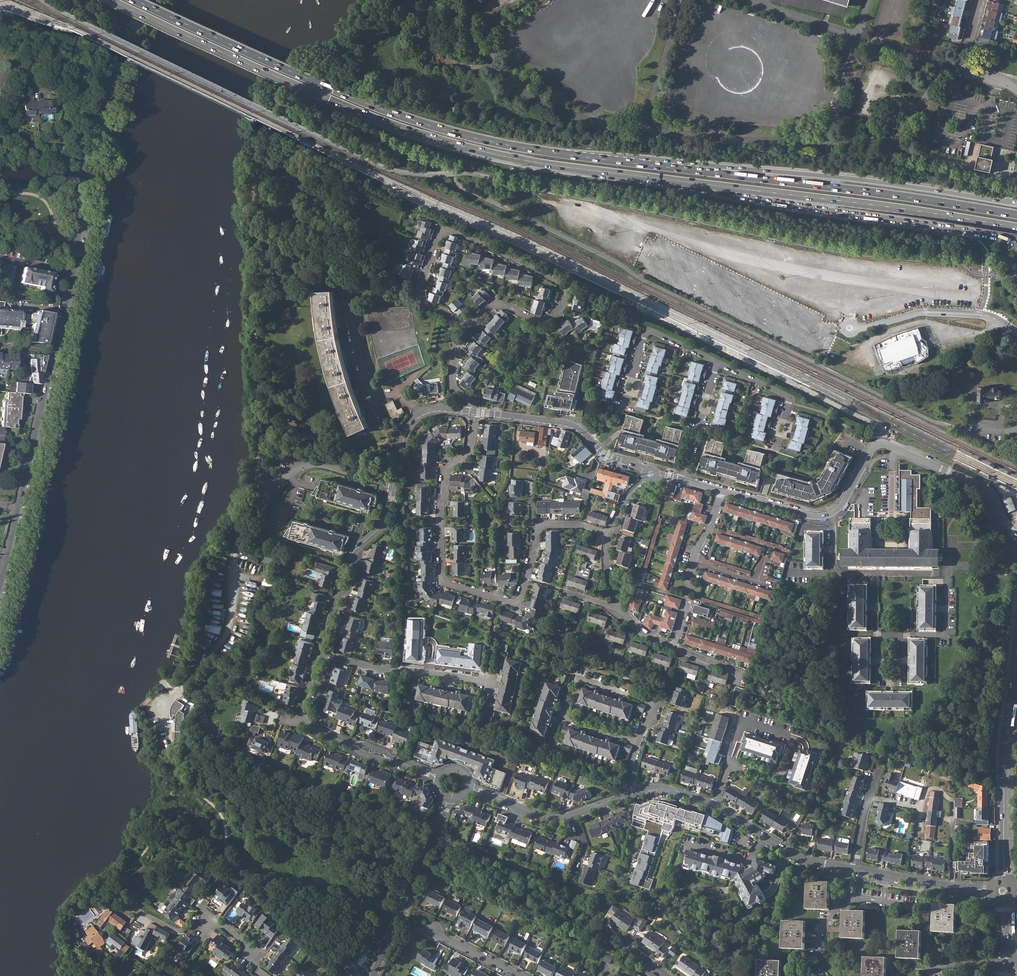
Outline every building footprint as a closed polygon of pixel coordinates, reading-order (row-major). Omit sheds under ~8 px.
[(956,6),(964,8),(966,0),(958,0),(956,6)] [(990,9),(1003,12),(1005,4),(992,1),(989,9),(990,9)] [(954,15),(962,17),(964,8),(956,6),(953,5),(953,7),(950,8),(952,14),(954,15)] [(988,19),(1001,22),(1002,22),(1004,13),(1003,12),(990,9),(988,19)] [(952,24),(959,26),(962,17),(954,15),(952,24)] [(986,27),(999,30),(999,28),(1000,28),(1001,25),(1000,24),(1001,22),(988,19),(986,27)] [(958,39),(961,27),(959,26),(952,24),(950,33),(949,37),(958,39)] [(984,36),(992,38),(998,39),(998,36),(1001,36),(1002,33),(999,32),(1000,31),(999,30),(986,27),(984,36)] [(980,44),(990,47),(992,38),(984,36),(982,35),(980,44)] [(33,117),(33,118),(38,118),(39,112),(39,102),(34,102),(34,101),(31,100),(31,102),(24,102),(24,117),(33,117)] [(39,101),(39,102),(39,112),(44,113),(45,115),(53,115),(54,101),(39,101)] [(994,150),(982,147),(977,169),(991,172),(994,160),(992,159),(994,150)] [(420,239),(427,242),(428,239),(431,240),(435,230),(430,228),(432,222),(428,221),(427,222),(421,220),(420,224),(422,227),(421,231),(417,229),(414,237),(420,239)] [(454,250),(456,251),(459,244),(460,244),(461,240),(458,239),(458,237),(451,235),(449,240),(450,241),(449,244),(448,243),(446,248),(454,250)] [(418,253),(420,254),(421,251),(424,252),(427,242),(420,239),(419,241),(415,239),(414,243),(412,242),(410,248),(416,250),(416,252),(418,253)] [(444,262),(452,264),(455,257),(457,253),(453,252),(454,250),(446,248),(444,253),(446,254),(445,257),(443,256),(442,261),(444,262)] [(465,267),(466,269),(470,269),(471,267),(472,263),(479,265),(480,257),(481,254),(477,253),(476,255),(473,254),(473,253),(467,252),(465,267)] [(414,266),(419,268),(420,265),(423,266),(426,256),(420,254),(418,253),(418,255),(413,253),(412,257),(411,256),(409,262),(407,261),(406,264),(407,264),(409,265),(414,266)] [(493,263),(494,259),(490,259),(489,260),(486,259),(486,258),(480,257),(479,265),(481,265),(480,269),(485,269),(485,268),(493,269),(493,263)] [(448,277),(450,278),(453,271),(454,271),(455,267),(452,266),(452,264),(444,262),(443,267),(444,268),(443,271),(442,270),(440,275),(448,277)] [(10,298),(16,266),(0,263),(0,269),(8,271),(3,297),(10,298)] [(507,268),(507,265),(503,264),(502,266),(499,265),(499,264),(493,263),(493,269),(492,271),(494,271),(493,275),(498,275),(498,274),(505,275),(507,268)] [(403,277),(411,280),(412,276),(411,276),(414,266),(409,265),(407,264),(406,265),(402,264),(401,267),(399,267),(397,273),(404,275),(403,277)] [(41,290),(49,292),(53,273),(24,267),(21,283),(42,287),(41,290)] [(520,274),(520,270),(516,269),(516,271),(512,270),(512,269),(507,268),(505,275),(505,276),(507,276),(507,280),(511,280),(511,279),(519,280),(520,274)] [(520,286),(524,286),(524,285),(532,286),(533,276),(529,275),(529,277),(525,276),(525,275),(520,274),(519,280),(518,282),(520,282),(520,286)] [(441,289),(446,291),(448,284),(450,284),(451,280),(447,279),(448,277),(440,275),(436,288),(441,289)] [(429,300),(439,303),(442,296),(443,296),(444,292),(440,291),(441,289),(436,288),(433,287),(431,292),(433,293),(432,296),(431,296),(429,300)] [(537,297),(536,299),(546,303),(549,303),(553,290),(543,287),(541,294),(539,294),(538,297),(537,297)] [(474,297),(480,305),(484,302),(483,301),(486,299),(486,300),(491,296),(486,290),(484,291),(482,288),(479,291),(479,292),(474,297)] [(329,365),(326,351),(321,326),(319,310),(319,301),(318,291),(316,292),(318,310),(320,328),(324,352),(326,363),(333,387),(342,410),(347,422),(349,422),(344,409),(335,386),(329,365)] [(353,388),(348,372),(347,367),(342,351),(338,332),(336,306),(335,291),(318,291),(319,301),(319,310),(321,326),(326,351),(329,365),(335,386),(344,409),(349,422),(347,422),(352,433),(369,426),(359,402),(353,388)] [(572,309),(582,312),(582,310),(583,311),(585,306),(584,306),(586,299),(576,295),(575,300),(576,300),(575,303),(574,303),(572,309)] [(455,311),(459,316),(465,310),(464,309),(467,307),(464,303),(463,304),(458,298),(450,305),(453,309),(454,308),(457,310),(455,311)] [(534,313),(542,316),(543,312),(544,310),(542,309),(543,306),(545,307),(546,303),(536,299),(534,306),(533,306),(531,310),(535,312),(534,313)] [(18,329),(20,327),(20,322),(20,314),(20,312),(19,311),(2,309),(3,302),(0,302),(0,328),(18,329)] [(421,354),(419,344),(416,335),(411,306),(368,309),(371,333),(375,350),(377,359),(380,367),(385,384),(396,379),(416,370),(426,365),(421,354)] [(493,320),(501,327),(506,321),(507,322),(510,318),(507,316),(508,315),(502,309),(498,314),(499,315),(497,318),(496,317),(493,320)] [(48,342),(53,318),(55,317),(56,314),(54,311),(51,310),(49,310),(46,312),(36,311),(35,312),(35,314),(31,313),(30,314),(29,315),(25,315),(24,322),(24,323),(32,324),(29,342),(49,343),(49,342),(48,342)] [(577,330),(579,333),(583,331),(582,330),(589,326),(602,330),(604,322),(586,316),(580,319),(579,318),(576,320),(577,321),(572,324),(574,328),(576,331),(577,330)] [(563,332),(565,336),(569,333),(568,332),(574,328),(572,324),(569,319),(565,322),(566,323),(563,325),(562,323),(557,326),(561,333),(563,332)] [(484,331),(490,336),(491,335),(494,337),(497,333),(496,333),(497,332),(500,328),(501,327),(493,320),(490,324),(491,325),(489,327),(488,326),(484,331)] [(620,336),(635,340),(636,337),(632,336),(634,331),(622,327),(620,336)] [(923,338),(918,328),(895,335),(889,339),(875,344),(879,357),(887,370),(897,368),(915,359),(917,363),(929,356),(929,348),(921,340),(923,338)] [(475,341),(481,346),(482,345),(485,348),(488,344),(487,343),(492,337),(490,336),(484,331),(481,334),(482,335),(480,338),(479,337),(475,341)] [(627,347),(629,347),(630,343),(634,344),(635,340),(620,336),(618,341),(619,341),(619,344),(627,347)] [(466,351),(473,357),(474,356),(476,358),(479,354),(483,348),(481,346),(475,341),(472,345),(473,346),(471,348),(470,347),(466,351)] [(664,357),(667,349),(664,349),(666,345),(654,342),(653,347),(655,347),(654,349),(653,354),(664,357)] [(625,358),(626,359),(627,354),(625,353),(626,352),(627,347),(619,344),(616,343),(613,351),(616,352),(615,355),(625,358)] [(646,361),(662,366),(664,357),(653,354),(652,354),(651,359),(647,357),(646,361)] [(6,370),(7,369),(8,356),(0,355),(0,369),(6,370)] [(8,356),(7,369),(15,370),(16,366),(21,367),(21,359),(17,359),(17,356),(8,355),(8,356)] [(612,364),(626,368),(627,364),(623,363),(625,358),(615,355),(613,355),(611,363),(612,364)] [(469,371),(470,372),(471,371),(474,373),(477,370),(476,369),(481,364),(473,357),(470,360),(471,361),(469,364),(468,363),(464,367),(469,371)] [(548,392),(546,406),(574,410),(576,397),(583,362),(569,359),(561,395),(548,392)] [(33,383),(40,384),(38,361),(29,360),(30,372),(26,372),(26,377),(20,377),(20,382),(30,383),(33,383)] [(649,366),(647,370),(657,373),(658,373),(659,370),(660,371),(662,366),(646,361),(645,365),(649,366)] [(692,361),(690,370),(706,374),(707,371),(703,370),(704,365),(692,361)] [(617,374),(620,375),(621,371),(625,372),(626,368),(612,364),(610,372),(617,374)] [(646,377),(645,382),(647,383),(656,385),(659,377),(656,377),(657,373),(647,370),(646,370),(645,375),(647,375),(646,377)] [(690,375),(689,378),(700,381),(701,377),(705,378),(706,374),(690,370),(689,375),(690,375)] [(460,382),(468,389),(469,388),(470,388),(473,385),(472,384),(477,378),(470,372),(469,371),(466,375),(467,376),(465,378),(464,377),(460,382)] [(603,379),(619,383),(620,380),(616,378),(617,374),(610,372),(607,371),(606,374),(605,374),(603,379)] [(725,383),(723,388),(733,391),(735,391),(737,383),(735,383),(736,379),(725,376),(724,381),(725,381),(725,383)] [(439,393),(437,383),(435,383),(435,382),(431,383),(431,384),(424,385),(418,378),(415,381),(419,385),(416,388),(419,391),(419,393),(424,392),(425,395),(429,395),(429,393),(433,393),(433,394),(439,393)] [(683,389),(684,389),(694,392),(696,387),(696,385),(698,386),(700,381),(689,378),(688,378),(687,382),(685,381),(683,389)] [(604,388),(613,390),(614,386),(618,387),(619,383),(603,379),(602,384),(603,384),(602,387),(604,388)] [(23,394),(29,394),(30,383),(20,382),(19,382),(16,382),(15,393),(23,394)] [(515,387),(535,396),(536,393),(517,383),(515,387)] [(642,386),(641,389),(657,394),(658,389),(656,389),(657,386),(656,385),(647,383),(646,387),(642,386)] [(487,386),(484,398),(497,401),(498,401),(504,402),(506,393),(498,392),(499,389),(495,388),(495,385),(489,384),(487,386)] [(508,399),(514,401),(515,398),(516,397),(531,404),(535,397),(535,396),(515,387),(514,386),(508,399)] [(994,387),(993,388),(993,390),(986,390),(986,388),(984,387),(981,387),(979,387),(978,402),(987,402),(989,401),(989,398),(1001,399),(1001,390),(997,390),(997,388),(996,387),(994,387)] [(603,400),(614,403),(615,398),(613,398),(614,396),(615,391),(613,390),(604,388),(601,395),(604,396),(603,400)] [(722,394),(720,399),(731,402),(732,403),(734,395),(732,394),(733,391),(723,388),(722,388),(720,392),(722,393),(722,394)] [(642,399),(651,401),(653,402),(654,398),(655,399),(657,394),(641,389),(640,393),(643,394),(642,399)] [(682,392),(680,397),(696,401),(697,398),(693,397),(694,392),(684,389),(683,392),(682,392)] [(17,429),(18,420),(19,420),(20,415),(22,415),(23,400),(23,394),(15,393),(0,391),(0,428),(4,428),(17,429)] [(515,398),(531,406),(531,404),(516,397),(515,398)] [(680,402),(679,405),(690,408),(691,404),(695,405),(696,401),(680,397),(679,402),(680,402)] [(764,397),(762,405),(778,410),(779,406),(775,405),(776,400),(764,397)] [(635,409),(646,412),(647,408),(649,409),(651,401),(642,399),(640,398),(638,403),(638,405),(636,404),(635,409)] [(715,402),(714,406),(730,411),(731,406),(730,406),(731,402),(720,399),(719,404),(715,402)] [(385,404),(392,419),(401,415),(405,413),(403,407),(398,409),(394,400),(385,404)] [(678,413),(677,417),(689,420),(690,416),(688,415),(689,413),(690,408),(679,405),(678,405),(676,413),(678,413)] [(778,410),(762,405),(761,410),(762,411),(761,414),(769,416),(772,416),(773,412),(777,413),(778,410)] [(717,411),(716,415),(726,418),(727,415),(728,416),(730,411),(714,406),(713,410),(717,411)] [(798,424),(808,427),(810,419),(808,418),(809,415),(798,412),(797,416),(798,417),(798,419),(797,424),(798,424)] [(755,420),(770,425),(772,421),(768,420),(769,416),(761,414),(758,413),(757,416),(756,416),(755,420)] [(640,434),(644,420),(636,417),(628,415),(624,429),(623,429),(621,439),(620,439),(618,444),(630,448),(629,450),(637,452),(637,450),(640,451),(657,456),(656,457),(663,460),(664,458),(676,461),(678,455),(677,455),(680,445),(679,445),(683,430),(667,426),(663,440),(661,440),(661,441),(658,440),(658,441),(644,438),(645,437),(641,436),(642,434),(640,434)] [(712,422),(711,426),(722,430),(723,426),(725,426),(727,419),(726,418),(716,415),(714,420),(714,422),(712,422)] [(754,429),(755,429),(764,432),(765,428),(769,429),(770,425),(755,420),(753,425),(755,426),(754,429)] [(485,430),(484,437),(496,439),(497,432),(498,432),(499,425),(487,424),(486,430),(485,430)] [(792,431),(808,436),(809,431),(808,430),(809,427),(808,427),(798,424),(797,429),(793,427),(792,431)] [(353,435),(370,427),(369,426),(352,433),(353,435)] [(433,433),(440,441),(444,438),(448,438),(448,428),(448,427),(440,426),(433,433)] [(448,428),(448,438),(452,438),(452,437),(461,438),(461,427),(452,427),(452,428),(448,428)] [(539,439),(547,440),(548,435),(549,428),(541,427),(539,439)] [(551,444),(566,448),(571,432),(563,429),(560,438),(554,436),(551,444)] [(754,441),(765,444),(767,440),(765,439),(765,437),(767,433),(764,432),(755,429),(753,437),(755,438),(754,441)] [(528,441),(528,445),(534,445),(535,434),(532,433),(532,432),(518,431),(517,437),(521,437),(521,440),(528,441)] [(803,443),(804,443),(805,440),(806,441),(808,436),(792,431),(791,435),(794,440),(803,443)] [(424,448),(436,449),(436,445),(440,441),(433,433),(431,432),(424,439),(423,448),(424,448)] [(484,441),(483,449),(495,450),(496,439),(484,437),(483,441),(484,441)] [(723,459),(724,457),(722,457),(726,443),(710,438),(706,452),(705,452),(702,462),(701,462),(699,468),(712,471),(711,473),(718,475),(719,473),(739,479),(738,481),(745,483),(746,481),(758,484),(759,478),(760,473),(762,468),(761,468),(765,453),(749,449),(745,463),(743,463),(743,465),(739,464),(739,465),(726,461),(726,460),(723,459)] [(786,450),(798,454),(799,450),(801,451),(803,443),(794,440),(791,440),(790,444),(790,446),(788,446),(786,450)] [(571,452),(581,463),(592,453),(586,446),(582,442),(571,452)] [(421,461),(421,465),(431,466),(432,462),(434,462),(435,459),(436,449),(424,448),(423,454),(425,456),(425,461),(421,461)] [(776,484),(773,490),(780,492),(779,493),(789,496),(789,495),(796,497),(796,498),(803,499),(810,500),(813,501),(832,493),(834,490),(838,484),(842,478),(841,478),(844,471),(845,472),(850,463),(849,462),(852,457),(846,454),(846,455),(836,450),(830,461),(832,462),(831,464),(829,463),(822,476),(823,480),(820,481),(820,482),(814,485),(813,484),(810,485),(809,482),(794,478),(793,480),(791,480),(792,477),(780,474),(778,481),(777,484),(776,484)] [(493,469),(494,456),(483,455),(482,463),(481,463),(481,467),(492,468),(493,469)] [(423,465),(422,478),(427,478),(433,479),(433,470),(432,470),(432,466),(431,466),(423,465)] [(478,476),(484,484),(487,481),(492,482),(493,471),(492,471),(492,468),(481,467),(480,474),(478,476)] [(605,491),(608,492),(614,472),(601,468),(597,480),(606,482),(604,490),(605,491)] [(871,551),(871,521),(870,521),(870,519),(864,519),(864,528),(859,528),(859,524),(854,524),(854,519),(852,519),(852,521),(851,521),(851,551),(852,551),(852,552),(842,551),(842,557),(847,557),(847,566),(865,566),(865,567),(884,567),(884,566),(898,566),(898,567),(917,567),(917,566),(935,566),(935,558),(940,559),(940,552),(930,552),(932,552),(932,522),(931,522),(931,519),(931,508),(918,508),(918,489),(920,489),(920,475),(912,475),(912,471),(900,471),(900,512),(911,512),(912,519),(912,522),(911,522),(911,551),(871,551)] [(608,492),(607,497),(614,500),(616,493),(614,492),(613,494),(610,493),(612,489),(614,484),(617,485),(618,481),(628,484),(630,476),(614,472),(608,492)] [(462,487),(466,488),(466,480),(466,477),(462,477),(463,475),(458,475),(451,475),(451,485),(462,486),(462,487)] [(572,489),(572,490),(582,493),(586,482),(583,481),(583,479),(577,477),(576,478),(575,479),(567,476),(564,487),(572,489)] [(475,493),(482,487),(474,478),(471,480),(466,480),(466,488),(466,493),(475,493)] [(378,499),(377,495),(367,492),(364,491),(364,490),(363,489),(361,488),(359,490),(338,483),(339,483),(337,481),(335,480),(334,482),(324,479),(313,494),(315,495),(314,499),(368,515),(372,504),(376,506),(378,499)] [(511,485),(511,496),(522,496),(522,489),(523,489),(523,481),(512,479),(512,485),(511,485)] [(418,483),(418,501),(430,501),(430,493),(431,493),(431,487),(430,487),(430,484),(418,483)] [(673,499),(677,501),(679,493),(676,492),(677,486),(675,485),(671,484),(668,483),(664,496),(673,498),(673,499)] [(677,501),(681,502),(682,499),(691,501),(694,491),(693,490),(689,489),(686,488),(685,488),(683,494),(679,493),(677,501)] [(695,507),(702,509),(704,504),(700,503),(703,493),(694,491),(691,501),(696,503),(695,507)] [(1016,510),(1011,496),(1002,500),(1008,514),(1016,510)] [(428,515),(429,507),(430,507),(430,501),(418,501),(418,515),(428,515)] [(465,516),(465,505),(463,506),(463,501),(455,501),(455,505),(454,505),(454,516),(459,516),(465,516)] [(552,513),(552,502),(552,501),(538,501),(538,514),(548,514),(548,513),(552,513)] [(581,512),(581,501),(564,501),(564,502),(564,513),(573,513),(573,512),(581,512)] [(521,510),(521,507),(523,507),(523,502),(509,502),(509,515),(522,515),(522,510),(521,510)] [(552,513),(555,513),(555,514),(564,514),(564,513),(564,502),(552,502),(552,513)] [(724,512),(735,515),(737,511),(733,510),(734,506),(727,504),(724,512)] [(636,505),(632,518),(639,521),(643,522),(644,517),(647,508),(636,505)] [(735,515),(739,517),(742,508),(734,506),(733,510),(737,511),(735,515)] [(689,519),(705,524),(707,516),(701,514),(702,509),(695,507),(693,516),(690,515),(689,519)] [(742,508),(739,517),(747,519),(749,510),(742,508)] [(749,510),(747,519),(754,521),(757,513),(749,510)] [(589,520),(597,522),(599,514),(599,513),(591,511),(589,520)] [(757,513),(754,521),(762,523),(764,515),(757,513)] [(597,522),(605,525),(608,516),(599,514),(597,522)] [(764,515),(762,523),(769,526),(772,517),(764,515)] [(628,517),(624,530),(635,533),(639,521),(632,518),(628,517)] [(772,517),(769,526),(777,528),(779,520),(772,517)] [(346,544),(348,541),(349,540),(350,536),(336,533),(336,532),(334,531),(333,529),(332,531),(311,525),(311,524),(309,523),(307,522),(306,523),(296,520),(285,536),(287,536),(286,541),(340,557),(344,544),(346,544)] [(684,534),(688,523),(683,521),(680,520),(677,528),(681,529),(680,533),(684,534)] [(777,528),(780,529),(781,525),(785,526),(786,522),(779,520),(777,528)] [(780,529),(792,533),(794,524),(786,522),(785,526),(781,525),(780,529)] [(248,539),(252,530),(251,529),(251,528),(245,525),(238,540),(242,543),(245,538),(248,539)] [(418,541),(418,546),(430,546),(430,542),(432,542),(432,537),(432,532),(432,527),(421,527),(421,529),(419,531),(419,533),(421,535),(421,541),(418,541)] [(465,539),(466,528),(452,528),(452,532),(454,532),(454,535),(453,535),(453,541),(463,541),(465,539)] [(675,535),(683,538),(684,534),(680,533),(681,529),(677,528),(675,535)] [(785,535),(794,538),(795,534),(792,533),(780,529),(780,533),(785,534),(785,535)] [(519,541),(519,532),(509,532),(509,545),(511,545),(520,546),(521,546),(521,541),(519,541)] [(546,542),(546,546),(559,546),(560,546),(560,542),(559,542),(559,532),(553,532),(547,532),(547,542),(546,542)] [(821,557),(821,545),(824,545),(824,532),(805,532),(805,538),(805,540),(808,540),(808,543),(805,543),(805,558),(807,558),(807,562),(805,562),(805,563),(805,570),(824,570),(824,557),(821,557)] [(715,543),(726,546),(727,542),(724,541),(725,536),(717,534),(715,543)] [(681,545),(683,538),(675,535),(673,543),(681,545)] [(726,546),(730,547),(733,539),(725,536),(724,541),(727,542),(726,546)] [(622,538),(618,551),(621,552),(631,555),(633,549),(630,548),(632,545),(630,544),(631,540),(622,538)] [(730,547),(738,549),(740,541),(733,539),(730,547)] [(738,549),(745,552),(748,543),(740,541),(738,549)] [(679,553),(681,545),(673,543),(670,550),(679,553)] [(745,552),(753,554),(755,546),(748,543),(745,552)] [(387,550),(383,549),(382,546),(376,544),(373,546),(371,553),(370,552),(369,556),(370,557),(380,560),(382,553),(386,554),(387,550)] [(453,558),(453,562),(454,562),(463,562),(463,559),(465,559),(465,550),(467,550),(467,545),(455,545),(455,549),(454,549),(454,558),(453,558)] [(511,545),(511,559),(517,559),(522,559),(522,549),(520,549),(520,546),(511,545)] [(422,560),(422,563),(423,563),(432,563),(432,555),(431,555),(431,551),(429,551),(430,546),(418,546),(418,550),(418,554),(417,555),(417,558),(418,560),(422,560)] [(556,562),(559,553),(559,546),(546,546),(546,551),(548,552),(546,559),(545,564),(552,567),(555,567),(557,562),(556,562)] [(578,555),(586,558),(589,549),(580,546),(578,555)] [(755,546),(753,554),(760,556),(763,548),(755,546)] [(594,560),(597,552),(589,549),(586,558),(594,560)] [(676,560),(679,553),(670,550),(668,558),(676,560)] [(773,564),(780,566),(781,562),(783,563),(784,557),(785,555),(774,551),(771,559),(774,560),(773,564)] [(617,565),(629,569),(633,555),(631,555),(621,552),(617,565)] [(274,564),(275,559),(263,556),(262,561),(274,564)] [(379,568),(381,560),(380,560),(370,557),(369,561),(367,560),(366,565),(367,565),(365,571),(371,573),(371,572),(378,574),(379,569),(379,568)] [(674,568),(676,560),(668,558),(666,565),(674,568)] [(455,568),(455,575),(467,575),(467,569),(465,569),(465,562),(463,562),(454,562),(454,568),(455,568)] [(317,571),(324,573),(325,574),(326,569),(325,569),(326,565),(320,563),(317,571)] [(421,575),(421,581),(431,581),(431,576),(434,576),(434,563),(432,563),(423,563),(422,575),(421,575)] [(539,581),(549,584),(550,580),(552,573),(551,572),(552,567),(545,564),(542,563),(538,576),(540,577),(539,581)] [(324,573),(320,585),(331,588),(336,572),(334,572),(336,568),(326,565),(325,569),(326,569),(325,574),(324,573)] [(672,575),(674,568),(666,565),(663,573),(672,575)] [(580,576),(588,579),(591,570),(586,568),(586,567),(584,566),(582,570),(582,571),(580,576)] [(483,577),(483,583),(492,582),(492,583),(496,583),(496,573),(492,573),(492,572),(483,572),(483,577)] [(703,580),(715,583),(716,579),(712,578),(714,574),(706,572),(703,580)] [(663,573),(661,580),(665,581),(666,578),(671,579),(672,575),(663,573)] [(511,578),(511,574),(500,574),(500,587),(505,587),(505,585),(511,585),(512,585),(514,585),(515,585),(516,584),(518,578),(511,578)] [(715,583),(719,585),(721,576),(714,574),(712,578),(716,579),(715,583)] [(719,585),(726,587),(728,578),(721,576),(719,585)] [(568,585),(576,588),(579,579),(571,577),(568,585)] [(263,584),(270,587),(272,581),(265,578),(263,584)] [(374,587),(375,582),(363,578),(361,585),(360,584),(359,588),(360,589),(359,592),(370,596),(373,587),(374,587)] [(655,582),(654,586),(659,588),(667,590),(671,579),(666,578),(665,581),(661,580),(660,583),(655,582)] [(727,587),(726,591),(732,593),(734,589),(736,581),(728,578),(726,587),(727,587)] [(576,588),(585,590),(588,582),(579,579),(576,588)] [(419,589),(423,596),(434,588),(431,585),(431,581),(421,581),(419,581),(419,589)] [(734,589),(741,591),(744,583),(736,581),(734,589)] [(741,591),(749,594),(751,585),(744,583),(741,591)] [(536,589),(534,596),(545,599),(548,588),(536,584),(534,588),(536,589)] [(749,594),(747,598),(755,600),(756,596),(759,588),(751,585),(749,594)] [(865,604),(865,600),(867,600),(868,585),(865,585),(851,585),(851,592),(849,592),(849,604),(851,604),(851,612),(849,612),(849,623),(851,623),(851,631),(867,631),(867,615),(865,615),(865,612),(867,612),(867,607),(868,604),(865,604)] [(935,604),(935,601),(937,601),(937,586),(926,586),(923,586),(921,586),(921,593),(918,593),(918,605),(921,605),(921,612),(918,612),(918,624),(920,624),(920,631),(937,631),(937,616),(934,616),(934,613),(937,613),(937,604),(935,604)] [(430,603),(437,605),(438,603),(441,593),(435,591),(434,588),(423,596),(427,601),(430,603)] [(756,596),(760,597),(761,593),(765,594),(766,590),(759,588),(756,596)] [(760,597),(771,601),(774,592),(766,590),(765,594),(761,593),(760,597)] [(326,606),(326,603),(324,602),(326,595),(320,593),(320,594),(314,592),(312,599),(315,600),(313,608),(312,608),(311,612),(320,615),(321,615),(323,611),(324,611),(325,609),(324,608),(324,605),(326,606)] [(367,604),(370,596),(359,592),(357,597),(356,596),(353,609),(365,613),(366,609),(365,608),(366,604),(367,604)] [(455,596),(449,594),(449,593),(445,592),(444,594),(441,593),(438,603),(442,604),(442,602),(453,606),(455,596)] [(666,600),(665,605),(679,610),(682,600),(665,595),(664,600),(666,600)] [(533,609),(541,611),(545,599),(534,596),(532,603),(530,602),(528,607),(533,609)] [(633,597),(629,610),(630,610),(639,613),(639,611),(643,612),(645,604),(642,603),(643,600),(633,597)] [(211,607),(224,608),(225,599),(212,598),(211,607)] [(460,611),(473,615),(474,611),(477,604),(472,602),(472,601),(469,600),(468,600),(463,599),(461,605),(462,605),(460,611)] [(569,611),(572,602),(564,599),(561,608),(569,611)] [(569,611),(578,613),(581,605),(572,602),(569,611)] [(485,616),(493,619),(495,607),(490,605),(489,606),(487,605),(483,603),(483,605),(477,604),(474,611),(486,614),(485,616)] [(664,619),(675,622),(678,613),(679,610),(665,605),(663,609),(667,610),(664,619)] [(693,613),(708,618),(711,610),(696,605),(693,613)] [(718,615),(725,617),(725,616),(727,610),(720,608),(718,615)] [(527,616),(532,625),(540,621),(543,612),(541,611),(533,609),(531,614),(527,616)] [(725,616),(733,619),(734,616),(735,613),(727,610),(725,616)] [(301,635),(314,639),(317,628),(320,615),(311,612),(308,611),(308,612),(307,615),(301,635)] [(500,620),(516,625),(519,617),(514,615),(502,611),(500,620)] [(591,613),(588,621),(597,624),(599,615),(591,613)] [(645,626),(650,630),(655,624),(658,625),(660,618),(650,614),(643,624),(645,626)] [(599,615),(597,624),(601,625),(605,626),(608,618),(599,615)] [(740,621),(748,623),(748,620),(750,617),(742,615),(741,618),(740,621)] [(358,632),(362,619),(351,616),(347,629),(348,629),(347,633),(356,636),(357,632),(358,632)] [(516,625),(516,627),(524,630),(533,626),(532,625),(527,616),(523,618),(519,616),(519,617),(516,625)] [(406,649),(405,662),(425,665),(426,660),(428,618),(409,617),(406,649)] [(661,628),(672,631),(675,622),(664,619),(660,618),(658,625),(662,626),(661,628)] [(221,634),(222,628),(208,624),(207,630),(221,634)] [(605,643),(613,646),(614,642),(615,642),(617,633),(609,631),(605,643)] [(359,641),(360,637),(356,636),(347,633),(345,637),(344,636),(341,648),(342,650),(347,652),(348,650),(352,651),(356,640),(359,641)] [(615,642),(623,644),(626,636),(617,633),(615,642)] [(684,644),(696,647),(697,643),(693,642),(695,637),(687,635),(684,644)] [(590,646),(592,639),(589,639),(582,636),(581,643),(590,646)] [(696,647),(699,648),(702,640),(695,637),(693,642),(697,643),(696,647)] [(714,653),(722,655),(725,646),(726,640),(719,638),(717,644),(714,653)] [(869,657),(869,653),(871,654),(872,638),(855,638),(855,646),(853,646),(853,657),(855,657),(855,665),(853,665),(853,677),(855,676),(855,684),(866,684),(871,684),(871,669),(869,669),(869,665),(871,665),(871,658),(871,657),(869,657)] [(295,660),(306,663),(307,660),(309,660),(314,643),(301,639),(301,641),(300,642),(298,646),(299,647),(297,653),(296,652),(294,659),(295,660)] [(928,658),(928,646),(925,646),(926,639),(917,639),(909,639),(909,654),(911,654),(911,657),(909,657),(909,666),(911,666),(911,669),(909,669),(909,670),(909,684),(925,684),(925,677),(928,677),(928,665),(925,665),(925,658),(928,658)] [(699,648),(707,651),(710,642),(702,640),(699,648)] [(380,641),(378,653),(385,654),(385,655),(393,656),(394,647),(395,642),(391,641),(391,642),(382,641),(380,641)] [(637,653),(640,645),(632,642),(629,651),(637,653)] [(707,651),(714,653),(717,644),(710,642),(707,651)] [(434,663),(435,666),(480,672),(481,671),(485,648),(468,646),(468,649),(436,645),(434,663)] [(511,653),(512,646),(506,645),(504,652),(507,652),(510,653),(511,653)] [(646,656),(648,647),(640,645),(637,653),(646,656)] [(729,657),(737,659),(741,647),(734,645),(732,649),(729,657)] [(722,655),(729,657),(732,649),(725,647),(725,646),(722,655)] [(737,659),(741,661),(742,657),(746,658),(749,649),(748,649),(741,647),(737,659)] [(741,661),(752,664),(755,656),(756,651),(749,649),(746,658),(742,657),(741,661)] [(597,661),(608,664),(609,660),(610,656),(599,652),(597,661)] [(661,665),(664,656),(656,654),(653,662),(661,665)] [(670,667),(672,659),(664,656),(661,665),(664,666),(668,667),(670,667)] [(303,682),(307,667),(308,664),(306,663),(295,660),(293,667),(292,668),(294,668),(291,680),(300,683),(302,682),(303,682)] [(511,714),(522,663),(509,660),(507,660),(505,671),(503,671),(502,670),(501,674),(504,675),(499,696),(496,696),(496,699),(497,700),(499,700),(496,711),(498,711),(511,714)] [(689,673),(691,665),(684,662),(683,662),(680,671),(689,673)] [(349,678),(350,674),(351,674),(353,667),(345,665),(344,669),(335,667),(331,682),(344,686),(347,677),(349,678)] [(697,676),(700,668),(698,667),(691,665),(689,673),(697,676)] [(709,680),(717,682),(720,674),(713,671),(711,671),(709,680)] [(720,674),(717,682),(726,685),(728,676),(726,676),(720,674)] [(568,684),(571,677),(564,675),(562,682),(565,683),(568,684)] [(298,698),(300,693),(297,692),(299,687),(273,679),(272,683),(277,684),(276,687),(284,689),(285,689),(287,689),(285,694),(287,694),(285,700),(281,698),(279,703),(284,705),(285,704),(287,705),(288,701),(290,702),(289,703),(294,705),(296,698),(298,698)] [(383,694),(389,694),(391,681),(385,681),(385,682),(383,682),(383,681),(380,681),(380,680),(375,680),(374,692),(383,693),(383,694)] [(471,697),(460,695),(461,693),(461,692),(457,691),(457,694),(435,689),(436,686),(432,685),(432,688),(421,686),(421,684),(414,683),(412,690),(419,691),(417,701),(468,712),(471,697)] [(550,723),(557,702),(560,703),(561,700),(560,699),(558,699),(562,688),(560,687),(547,683),(531,733),(544,737),(545,738),(549,727),(550,727),(551,728),(552,726),(553,724),(550,723)] [(619,701),(598,694),(599,692),(598,691),(596,690),(595,693),(585,690),(585,688),(580,687),(578,686),(576,693),(582,695),(579,704),(629,720),(633,707),(634,706),(623,702),(623,701),(624,699),(622,699),(620,698),(619,701)] [(478,695),(480,689),(473,687),(471,694),(478,695)] [(685,702),(687,696),(689,696),(690,692),(686,691),(683,690),(681,689),(677,687),(671,704),(684,708),(686,707),(687,705),(686,703),(685,702)] [(739,709),(745,690),(740,688),(737,687),(731,706),(739,709)] [(336,710),(340,711),(342,705),(343,701),(337,699),(339,695),(331,691),(326,703),(327,703),(325,708),(330,710),(329,711),(335,713),(336,710)] [(913,708),(913,692),(898,692),(898,694),(894,694),(894,692),(886,692),(886,694),(882,694),(882,692),(867,692),(867,708),(875,708),(875,710),(886,710),(886,708),(894,708),(894,711),(905,711),(905,708),(913,708)] [(183,745),(185,714),(181,712),(185,705),(177,700),(173,705),(171,711),(171,715),(172,720),(175,715),(176,716),(175,745),(183,745)] [(258,711),(259,707),(250,704),(250,702),(244,701),(243,705),(244,706),(242,714),(244,715),(241,722),(245,723),(247,723),(248,722),(252,723),(253,721),(256,722),(259,715),(255,714),(256,711),(258,711)] [(645,708),(646,706),(639,704),(638,706),(637,709),(637,710),(643,712),(645,708)] [(354,717),(356,711),(345,707),(345,706),(342,705),(340,711),(338,716),(337,719),(345,722),(346,723),(355,727),(358,719),(354,717)] [(677,722),(679,715),(669,711),(664,728),(673,731),(676,732),(679,723),(677,722)] [(367,727),(375,730),(380,717),(377,716),(376,717),(364,713),(361,723),(368,726),(367,727)] [(718,714),(710,739),(722,742),(725,730),(730,718),(718,714)] [(495,726),(496,718),(493,718),(490,717),(488,724),(495,726)] [(385,733),(394,737),(397,730),(398,725),(390,722),(388,723),(383,722),(379,732),(384,735),(385,733)] [(252,732),(259,734),(261,727),(255,726),(250,730),(252,732)] [(545,744),(550,727),(549,727),(545,738),(544,737),(542,743),(545,744)] [(620,746),(610,743),(610,741),(611,740),(609,739),(607,739),(606,742),(585,735),(586,732),(585,732),(583,731),(582,734),(571,730),(572,729),(565,727),(563,733),(569,735),(566,745),(616,761),(620,748),(620,746)] [(657,742),(668,745),(671,735),(672,735),(673,731),(664,728),(662,727),(660,731),(658,735),(659,735),(657,742)] [(399,741),(408,745),(410,740),(409,739),(411,734),(406,732),(404,732),(397,730),(394,737),(393,740),(398,742),(399,741)] [(296,753),(298,754),(303,741),(304,737),(295,734),(294,738),(289,736),(290,733),(284,731),(279,745),(290,749),(297,751),(296,753)] [(755,737),(746,734),(743,744),(744,744),(742,751),(747,753),(747,751),(755,754),(755,755),(764,758),(764,757),(773,759),(772,761),(777,762),(779,755),(780,756),(783,746),(774,743),(755,737)] [(274,747),(269,745),(269,743),(257,739),(256,740),(251,738),(248,745),(254,747),(253,749),(257,750),(258,752),(260,753),(261,752),(266,753),(266,752),(271,754),(274,747)] [(722,757),(717,756),(722,742),(710,739),(706,752),(710,753),(707,761),(719,765),(722,757)] [(421,742),(416,758),(433,764),(434,763),(441,765),(444,764),(453,760),(464,764),(470,766),(475,776),(476,778),(483,781),(483,782),(500,789),(506,773),(492,768),(495,761),(464,749),(438,740),(435,747),(421,742)] [(305,759),(312,761),(313,758),(318,759),(321,750),(316,748),(315,749),(309,747),(311,744),(303,741),(298,754),(298,755),(304,757),(305,759)] [(546,752),(548,745),(545,744),(542,743),(539,750),(546,752)] [(630,753),(632,746),(626,744),(625,746),(624,749),(624,751),(630,753)] [(814,766),(818,754),(808,751),(808,752),(801,750),(799,754),(801,755),(798,763),(797,762),(794,771),(795,772),(793,780),(791,779),(789,784),(797,786),(796,788),(806,791),(808,784),(814,766)] [(335,769),(340,771),(341,769),(345,770),(349,761),(349,759),(339,755),(339,756),(329,752),(325,764),(335,768),(335,769)] [(867,763),(869,756),(868,755),(865,754),(863,755),(856,753),(854,753),(852,762),(853,763),(854,764),(853,767),(865,771),(868,763),(867,763)] [(651,771),(655,773),(659,762),(646,758),(645,762),(644,762),(642,767),(652,770),(651,771)] [(345,770),(344,772),(349,774),(350,770),(361,774),(360,779),(364,781),(364,779),(366,774),(369,767),(357,763),(358,761),(354,760),(353,762),(349,761),(345,770)] [(659,762),(655,773),(659,774),(660,773),(668,775),(671,766),(659,762)] [(368,780),(368,781),(372,782),(376,784),(376,786),(385,789),(387,788),(387,786),(392,788),(392,787),(395,780),(390,779),(391,775),(390,774),(383,771),(382,773),(380,774),(379,772),(377,772),(376,772),(372,771),(370,776),(368,780)] [(687,782),(697,785),(700,775),(701,774),(697,773),(697,774),(685,771),(681,781),(686,783),(687,782)] [(522,789),(525,790),(526,787),(529,789),(534,777),(529,775),(529,777),(518,773),(516,779),(516,780),(515,784),(519,785),(519,786),(521,787),(522,789)] [(891,792),(896,794),(900,782),(895,781),(896,775),(889,773),(887,778),(888,779),(887,783),(886,783),(884,788),(891,791),(891,792)] [(697,785),(697,787),(702,788),(702,787),(712,790),(713,784),(714,780),(700,775),(697,785)] [(401,794),(412,798),(416,786),(410,784),(411,783),(396,777),(395,780),(392,787),(396,789),(396,790),(402,792),(401,794)] [(534,777),(529,789),(535,791),(535,790),(545,793),(549,782),(544,780),(534,777)] [(863,787),(864,784),(863,784),(864,780),(855,777),(851,790),(849,790),(848,796),(856,799),(858,793),(861,793),(862,790),(861,789),(862,787),(863,787)] [(564,798),(568,800),(569,798),(572,789),(573,786),(566,784),(558,781),(553,793),(558,795),(559,794),(561,795),(565,796),(564,798)] [(918,788),(900,782),(896,794),(914,799),(918,788)] [(979,805),(979,808),(988,808),(988,788),(969,782),(968,787),(976,789),(975,790),(977,792),(978,791),(978,805),(979,805)] [(421,796),(423,800),(421,806),(420,810),(423,813),(427,813),(428,810),(427,810),(427,808),(429,809),(431,803),(433,804),(434,800),(432,796),(431,795),(429,793),(430,792),(428,787),(424,786),(423,788),(416,786),(412,798),(411,800),(414,801),(417,800),(418,797),(420,796),(421,796)] [(736,803),(741,806),(747,796),(748,793),(744,791),(742,794),(730,787),(724,797),(736,804),(736,803)] [(572,789),(569,798),(575,800),(579,802),(582,801),(581,800),(591,797),(592,795),(590,792),(589,792),(588,789),(586,788),(578,791),(572,789)] [(746,811),(753,815),(759,804),(747,796),(741,806),(740,806),(747,810),(746,811)] [(855,803),(856,799),(848,796),(846,796),(843,807),(844,809),(842,815),(851,818),(855,808),(856,809),(857,804),(855,803)] [(929,810),(938,811),(939,799),(930,798),(929,810)] [(702,830),(706,815),(661,801),(652,801),(651,802),(643,804),(643,805),(638,804),(632,825),(648,830),(643,849),(642,853),(632,884),(651,890),(654,879),(650,878),(649,881),(647,880),(652,866),(649,865),(650,863),(653,863),(654,857),(648,855),(650,851),(656,853),(658,847),(656,846),(656,843),(659,844),(663,829),(665,830),(664,833),(670,835),(674,827),(675,825),(683,827),(683,825),(686,826),(686,828),(690,829),(691,827),(695,828),(694,830),(701,832),(702,830)] [(887,819),(888,817),(889,816),(890,813),(889,812),(890,805),(880,803),(878,815),(877,814),(876,815),(876,818),(877,820),(876,821),(880,827),(883,825),(884,826),(889,822),(887,819)] [(471,822),(473,822),(478,809),(472,806),(471,808),(466,806),(462,808),(461,809),(460,810),(458,810),(454,811),(452,818),(461,821),(462,818),(466,816),(471,818),(470,820),(471,822)] [(977,820),(977,825),(989,825),(989,808),(988,808),(979,808),(978,808),(977,807),(977,814),(979,814),(979,820),(977,820)] [(478,809),(473,822),(486,827),(488,822),(489,822),(492,815),(482,812),(482,810),(478,809)] [(772,827),(778,817),(766,810),(763,815),(764,816),(762,819),(769,823),(768,824),(772,827)] [(938,811),(929,810),(926,838),(934,838),(937,817),(938,811)] [(606,820),(610,832),(617,829),(617,827),(627,823),(626,822),(628,821),(628,820),(628,818),(630,817),(628,811),(625,813),(623,812),(621,813),(621,812),(612,815),(613,818),(606,820)] [(723,822),(719,821),(717,820),(717,819),(708,813),(706,815),(702,830),(704,830),(703,831),(704,832),(711,834),(713,834),(714,830),(723,832),(720,843),(729,845),(733,832),(732,830),(730,828),(725,826),(723,822)] [(512,837),(515,828),(516,825),(509,823),(510,821),(508,820),(509,818),(500,814),(497,822),(500,824),(497,831),(498,833),(501,834),(503,833),(512,837)] [(776,828),(783,832),(785,828),(786,828),(789,824),(781,819),(781,818),(778,816),(778,817),(772,827),(775,829),(776,828)] [(591,831),(593,838),(601,835),(602,833),(606,831),(609,832),(610,832),(606,820),(600,822),(600,823),(597,824),(597,823),(591,825),(592,830),(591,831)] [(804,823),(802,834),(812,836),(813,835),(817,836),(818,827),(814,826),(814,825),(804,823)] [(511,838),(529,845),(533,833),(524,830),(524,831),(515,828),(512,837),(511,838)] [(991,840),(991,829),(980,829),(980,837),(975,837),(975,840),(991,840)] [(540,850),(553,855),(553,854),(557,843),(551,841),(550,842),(548,841),(548,840),(540,837),(536,846),(541,848),(540,850)] [(835,840),(833,850),(837,851),(836,853),(841,854),(841,853),(848,854),(849,841),(849,840),(840,838),(839,839),(839,841),(835,840)] [(824,851),(833,852),(833,850),(835,840),(831,839),(830,841),(820,839),(818,849),(825,850),(824,851)] [(574,850),(577,842),(572,840),(569,848),(557,843),(553,854),(560,857),(561,859),(564,860),(566,859),(566,858),(571,860),(575,855),(574,851),(575,850),(574,850)] [(978,843),(968,843),(968,863),(955,863),(955,869),(958,869),(958,873),(961,873),(961,875),(989,875),(989,843),(978,843)] [(886,852),(880,851),(880,850),(869,848),(867,859),(878,861),(878,859),(884,860),(886,853),(886,852)] [(723,876),(728,878),(732,863),(729,862),(727,863),(725,861),(723,860),(722,858),(720,857),(716,856),(714,858),(701,854),(699,855),(695,854),(696,853),(693,852),(688,850),(684,865),(690,867),(691,869),(701,872),(702,871),(711,873),(712,875),(721,877),(723,876)] [(590,863),(588,867),(597,870),(600,871),(601,867),(600,867),(604,856),(593,852),(589,863),(590,863)] [(901,865),(903,854),(892,852),(892,854),(886,853),(884,860),(884,861),(891,862),(891,863),(901,865)] [(927,867),(929,857),(925,856),(924,858),(914,856),(912,866),(918,867),(918,868),(923,869),(923,866),(927,867)] [(944,871),(946,860),(945,860),(934,858),(934,857),(929,856),(929,857),(927,867),(927,868),(932,868),(932,870),(937,871),(937,870),(944,871)] [(748,902),(750,907),(759,902),(759,904),(766,900),(759,886),(757,886),(756,882),(759,881),(761,881),(763,880),(764,878),(766,877),(767,872),(773,875),(776,866),(756,859),(753,866),(752,867),(747,869),(746,870),(747,871),(743,873),(741,873),(740,873),(735,871),(733,879),(736,880),(742,891),(741,893),(746,902),(748,902)] [(728,878),(733,879),(735,871),(740,873),(741,873),(743,873),(747,871),(746,870),(747,869),(746,867),(732,863),(728,878)] [(590,886),(597,870),(588,867),(588,866),(585,865),(583,870),(584,870),(582,877),(580,878),(579,881),(580,882),(590,886)] [(190,896),(198,884),(202,883),(205,886),(211,879),(207,876),(207,874),(206,875),(202,872),(200,875),(195,872),(186,884),(187,885),(183,891),(190,896)] [(829,896),(830,883),(811,882),(811,880),(810,880),(810,879),(809,879),(809,882),(807,882),(806,909),(829,910),(829,904),(827,904),(827,899),(829,899),(829,896)] [(236,896),(232,894),(233,893),(230,890),(229,888),(226,885),(223,886),(217,894),(223,899),(221,901),(228,906),(236,896)] [(428,902),(440,908),(445,898),(439,895),(440,892),(435,889),(428,902)] [(159,911),(184,929),(187,924),(181,919),(180,921),(178,920),(180,917),(178,916),(182,911),(181,910),(183,907),(185,909),(189,904),(191,906),(195,900),(190,896),(183,891),(181,890),(177,895),(176,894),(174,893),(169,899),(173,901),(168,907),(164,904),(159,911)] [(252,918),(255,921),(260,913),(250,906),(251,904),(251,902),(248,900),(246,900),(237,912),(238,914),(241,916),(243,916),(250,921),(252,918)] [(462,907),(448,900),(443,910),(456,917),(462,907)] [(955,933),(956,905),(934,904),(933,918),(933,921),(935,921),(935,926),(933,926),(933,932),(955,933)] [(614,917),(611,921),(626,932),(631,925),(634,921),(619,911),(620,909),(614,905),(608,913),(614,917)] [(108,920),(114,913),(114,912),(109,909),(98,924),(102,927),(104,926),(105,924),(109,927),(110,926),(109,926),(111,923),(108,920)] [(470,928),(476,916),(464,910),(458,922),(460,927),(464,925),(465,924),(467,925),(467,926),(470,928)] [(865,939),(865,911),(843,911),(842,923),(842,927),(844,927),(844,933),(842,933),(842,938),(865,939)] [(121,930),(122,930),(127,923),(114,913),(108,920),(111,923),(112,924),(117,927),(116,928),(117,929),(118,927),(120,929),(119,931),(120,931),(121,930)] [(266,947),(273,938),(279,930),(274,926),(276,923),(264,915),(256,926),(262,930),(263,928),(265,930),(268,933),(261,943),(266,947)] [(638,930),(645,920),(642,918),(638,924),(635,928),(638,930)] [(474,930),(488,938),(493,927),(479,920),(474,930)] [(638,930),(640,932),(648,922),(645,920),(638,930)] [(805,935),(806,922),(783,921),(782,949),(804,949),(805,944),(803,944),(803,938),(805,939),(805,935)] [(102,932),(99,931),(104,938),(105,935),(112,926),(111,925),(112,924),(111,923),(109,926),(110,926),(109,927),(105,924),(104,926),(106,927),(102,932)] [(146,951),(147,951),(155,935),(166,941),(170,933),(151,923),(146,932),(145,934),(144,933),(141,939),(138,937),(136,936),(132,944),(144,950),(144,951),(145,952),(146,951)] [(97,947),(98,948),(101,947),(105,943),(105,940),(104,938),(99,931),(94,926),(86,932),(91,938),(86,941),(87,942),(82,945),(85,949),(86,950),(91,946),(91,945),(94,943),(94,944),(93,945),(95,948),(97,947)] [(138,937),(141,939),(144,933),(145,934),(146,932),(142,930),(138,937)] [(493,940),(505,946),(510,936),(498,930),(493,940)] [(921,946),(921,932),(899,931),(898,959),(920,959),(921,953),(919,953),(919,948),(921,948),(921,946)] [(665,942),(649,932),(642,942),(657,953),(657,954),(662,958),(667,951),(661,947),(665,942)] [(115,957),(120,960),(130,947),(114,934),(109,940),(113,944),(121,950),(115,957)] [(229,951),(225,948),(227,946),(222,942),(225,940),(219,935),(217,938),(216,938),(213,941),(216,944),(215,946),(218,948),(214,954),(223,960),(225,958),(228,960),(233,954),(229,951)] [(187,936),(179,948),(182,950),(183,949),(186,951),(187,951),(190,953),(195,946),(192,944),(192,943),(190,942),(192,939),(187,936)] [(293,950),(298,943),(290,936),(287,940),(287,942),(285,945),(284,944),(280,950),(288,956),(290,957),(294,951),(293,950)] [(515,939),(510,949),(521,955),(526,945),(515,939)] [(525,957),(538,963),(543,955),(529,948),(525,957)] [(281,971),(283,969),(283,968),(281,966),(285,962),(284,961),(288,956),(280,950),(279,950),(271,960),(273,961),(267,969),(275,975),(279,970),(280,971),(281,971)] [(426,966),(434,970),(437,965),(435,965),(438,959),(432,956),(433,954),(425,950),(422,955),(420,954),(418,959),(427,964),(426,966)] [(100,955),(97,951),(93,954),(98,961),(102,958),(100,955)] [(603,960),(609,964),(614,956),(607,952),(603,960)] [(691,975),(693,975),(700,966),(684,956),(677,966),(691,975)] [(887,958),(864,957),(863,975),(884,975),(886,975),(886,970),(887,958)] [(468,969),(463,967),(462,968),(459,967),(462,962),(454,958),(450,965),(452,966),(451,968),(446,965),(442,972),(447,975),(448,973),(454,975),(461,975),(462,974),(465,975),(468,969)] [(781,961),(759,960),(758,975),(781,975),(780,974),(781,961)] [(549,975),(553,975),(557,968),(543,961),(538,971),(549,975)] [(248,975),(245,974),(246,973),(231,962),(223,973),(227,975),(248,975)] [(574,975),(561,968),(557,975),(574,975)]
